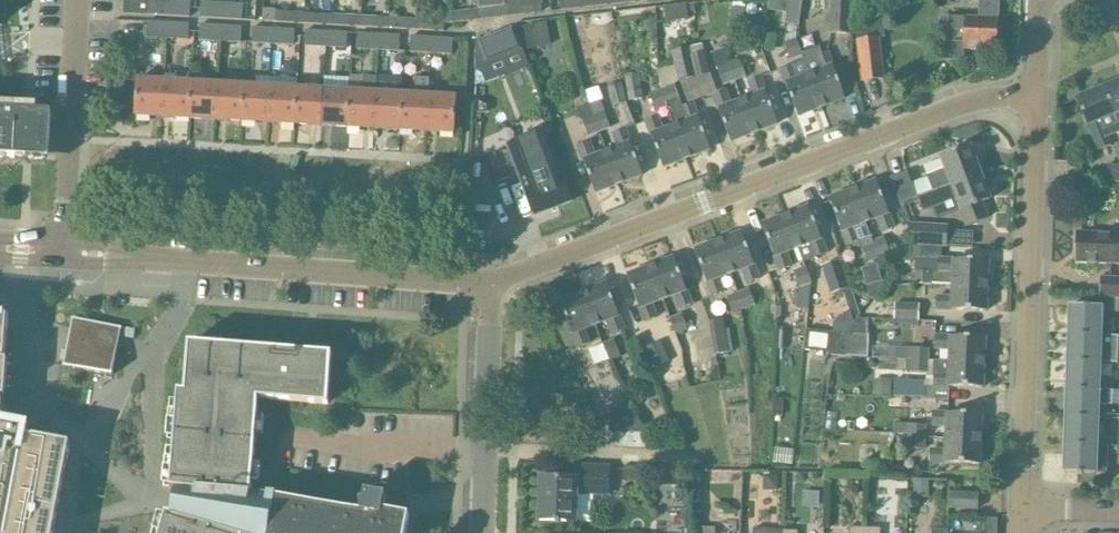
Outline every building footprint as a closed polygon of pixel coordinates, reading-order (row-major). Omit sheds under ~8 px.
[(169,16),(170,0),(148,0),(147,15),(169,16)] [(169,16),(189,17),(189,1),(171,0),(170,0),(169,16)] [(589,0),(561,0),(561,10),(590,7),(589,0)] [(785,12),(784,22),(799,24),(802,0),(767,0),(765,10),(785,12)] [(831,33),(849,34),(851,0),(833,0),(831,33)] [(980,19),(950,18),(949,42),(964,42),(964,50),(985,51),(985,48),(998,48),(1000,0),(981,0),(980,19)] [(542,1),(508,5),(509,16),(535,13),(543,11),(542,1)] [(222,19),(223,3),(200,2),(200,18),(222,19)] [(243,4),(223,3),(222,19),(242,20),(243,4)] [(481,19),(509,16),(508,5),(480,8),(481,19)] [(480,8),(452,12),(453,22),(481,19),(480,8)] [(275,21),(304,23),(305,13),(275,11),(275,21)] [(423,19),(423,29),(443,31),(444,23),(453,22),(452,12),(441,13),(442,20),(423,19)] [(304,23),(334,25),(334,14),(305,13),(304,23)] [(334,25),(363,26),(364,16),(334,14),(334,25)] [(363,26),(393,28),(394,17),(364,16),(363,26)] [(393,28),(423,29),(423,19),(394,17),(393,28)] [(167,39),(168,22),(147,21),(146,37),(167,39)] [(189,24),(168,22),(167,39),(188,40),(189,24)] [(220,41),(221,25),(200,24),(199,40),(220,41)] [(221,25),(220,41),(241,41),(241,26),(221,25)] [(273,44),(274,28),(252,27),(251,43),(273,44)] [(294,29),(274,28),(273,44),(293,45),(294,29)] [(326,47),(327,31),(305,30),(304,46),(326,47)] [(512,30),(475,44),(483,63),(509,52),(519,49),(512,30)] [(327,31),(326,47),(346,48),(347,32),(327,31)] [(357,48),(379,50),(380,34),(358,33),(357,48)] [(399,35),(380,34),(379,50),(398,51),(399,35)] [(432,53),(433,37),(410,36),(410,51),(432,53)] [(433,37),(432,53),(451,54),(452,38),(433,37)] [(886,79),(881,37),(857,40),(862,81),(886,79)] [(703,44),(691,47),(693,54),(698,76),(711,73),(705,52),(703,44)] [(676,65),(660,69),(660,82),(663,90),(661,90),(667,107),(675,127),(687,160),(711,151),(693,104),(684,107),(676,85),(681,81),(698,76),(693,54),(691,47),(672,50),(676,65)] [(817,57),(814,48),(802,53),(806,62),(805,62),(822,109),(845,100),(828,53),(817,57)] [(725,49),(712,53),(718,69),(725,85),(736,81),(729,64),(725,49)] [(741,60),(729,64),(736,81),(747,76),(741,60)] [(822,109),(805,62),(781,71),(799,118),(822,109)] [(645,98),(641,73),(626,76),(630,100),(645,98)] [(378,76),(365,75),(364,92),(350,91),(348,128),(375,129),(376,93),(377,93),(378,76)] [(245,76),(245,86),(243,122),(269,123),(271,87),(272,77),(245,76)] [(272,77),(271,87),(269,123),(295,125),(297,88),(298,79),(272,77)] [(403,94),(401,130),(427,132),(429,96),(430,96),(431,78),(417,77),(416,95),(403,94)] [(743,101),(756,134),(778,125),(761,79),(749,83),(755,97),(743,101)] [(164,117),(166,81),(138,80),(137,116),(164,117)] [(190,119),(192,83),(166,81),(164,117),(190,119)] [(627,101),(623,82),(608,85),(613,106),(614,105),(624,129),(636,124),(627,101)] [(218,84),(192,83),(190,119),(216,120),(218,84)] [(1104,89),(1116,115),(1117,115),(1118,120),(1118,83),(1104,89)] [(243,122),(245,86),(218,84),(216,120),(243,122)] [(295,125),(322,126),(324,90),(297,88),(295,125)] [(1117,115),(1116,115),(1104,89),(1077,100),(1088,127),(1089,126),(1100,152),(1112,146),(1108,138),(1118,133),(1118,120),(1117,115)] [(322,126),(348,128),(350,91),(324,90),(322,126)] [(667,107),(661,90),(651,94),(657,111),(667,107)] [(756,134),(743,101),(731,106),(725,91),(714,96),(731,143),(756,134)] [(403,94),(377,93),(376,93),(375,129),(401,130),(403,94)] [(429,96),(427,132),(454,133),(456,97),(430,96),(429,96)] [(601,100),(589,105),(600,132),(612,128),(605,111),(601,100)] [(589,105),(578,109),(582,120),(589,137),(600,132),(589,105)] [(53,113),(0,111),(0,157),(50,160),(53,113)] [(687,160),(675,127),(663,132),(658,118),(646,122),(664,168),(666,167),(687,160)] [(607,153),(619,185),(643,176),(625,130),(614,134),(619,148),(607,153)] [(535,216),(570,203),(545,135),(510,148),(535,216)] [(596,194),(619,185),(607,153),(596,157),(591,142),(579,147),(596,194)] [(936,190),(981,173),(971,146),(942,158),(946,169),(931,175),(936,189),(936,190)] [(513,177),(505,150),(488,155),(496,182),(513,177)] [(1109,164),(1108,181),(1118,182),(1118,165),(1109,164)] [(918,196),(908,172),(891,178),(901,203),(918,196)] [(991,199),(981,173),(936,190),(936,189),(918,196),(924,212),(958,199),(968,226),(990,218),(984,202),(991,199)] [(878,181),(854,190),(866,222),(878,218),(884,232),(896,227),(878,181)] [(873,240),(866,222),(854,190),(830,200),(848,246),(860,241),(868,261),(880,257),(873,240)] [(463,246),(492,246),(493,199),(464,199),(463,246)] [(786,216),(799,248),(804,262),(827,253),(810,207),(786,216)] [(787,253),(799,248),(786,216),(763,225),(781,271),(793,267),(787,253)] [(949,225),(908,223),(917,246),(948,247),(949,225)] [(719,242),(731,274),(743,269),(748,284),(760,279),(742,233),(719,242)] [(1078,233),(1077,263),(1118,264),(1118,234),(1078,233)] [(885,236),(873,240),(880,257),(891,252),(885,236)] [(731,274),(719,242),(695,251),(713,297),(724,293),(719,278),(731,274)] [(916,283),(954,284),(988,286),(989,261),(939,259),(917,257),(916,283)] [(652,268),(664,300),(677,295),(682,309),(693,305),(675,259),(652,268)] [(854,322),(858,318),(861,314),(841,259),(823,265),(833,294),(844,290),(854,322)] [(883,281),(878,264),(862,269),(867,286),(883,281)] [(664,300),(652,268),(628,277),(646,322),(658,318),(653,304),(664,300)] [(1101,276),(1100,299),(1118,299),(1118,276),(1101,276)] [(797,280),(797,306),(807,306),(808,281),(797,280)] [(585,293),(597,325),(609,320),(615,335),(626,330),(608,284),(585,293)] [(987,311),(988,286),(954,284),(953,298),(937,297),(937,309),(987,311)] [(750,287),(738,292),(744,309),(756,304),(750,287)] [(777,297),(775,290),(757,295),(760,302),(757,329),(775,330),(777,297)] [(744,309),(738,292),(727,296),(734,313),(744,309)] [(597,325),(585,293),(561,302),(579,348),(591,344),(585,329),(597,325)] [(920,303),(896,303),(896,319),(920,319),(920,303)] [(1070,306),(1069,334),(1102,335),(1113,335),(1113,320),(1102,319),(1102,318),(1103,307),(1070,306)] [(71,445),(35,438),(34,439),(28,437),(29,429),(2,424),(10,316),(0,315),(0,532),(55,532),(71,445)] [(122,325),(73,316),(73,367),(113,374),(122,325)] [(854,322),(849,330),(846,334),(833,353),(832,354),(848,356),(850,333),(869,334),(870,318),(858,318),(854,322)] [(730,351),(724,319),(710,321),(716,353),(730,351)] [(807,330),(805,350),(833,353),(846,334),(807,330)] [(702,358),(692,332),(681,336),(691,363),(702,358)] [(1068,362),(1101,363),(1101,362),(1118,362),(1118,341),(1118,336),(1102,335),(1069,334),(1068,362)] [(951,348),(951,361),(984,362),(985,337),(935,335),(935,347),(951,348)] [(661,341),(644,348),(650,364),(652,368),(669,362),(661,341)] [(275,501),(276,495),(252,493),(259,399),(329,405),(333,355),(189,343),(185,392),(179,392),(171,489),(179,490),(175,514),(167,512),(160,532),(269,532),(275,501)] [(898,359),(929,360),(930,347),(898,347),(898,359)] [(929,372),(929,360),(898,359),(897,369),(911,370),(911,372),(929,372)] [(984,362),(951,361),(935,360),(934,385),(983,387),(984,362)] [(1068,362),(1067,389),(1100,390),(1100,378),(1101,363),(1068,362)] [(928,382),(909,381),(909,383),(898,382),(897,397),(927,398),(928,382)] [(1066,417),(1099,418),(1100,404),(1118,404),(1118,391),(1100,390),(1067,389),(1066,417)] [(648,433),(634,408),(611,408),(610,432),(648,433)] [(932,420),(932,424),(948,425),(947,438),(981,439),(982,414),(932,411),(932,420)] [(1098,445),(1099,418),(1066,417),(1065,444),(1098,446),(1098,445)] [(909,423),(909,436),(927,437),(927,424),(909,423)] [(909,436),(908,448),(926,448),(927,437),(909,436)] [(947,438),(947,450),(931,450),(930,462),(980,465),(981,439),(947,438)] [(1098,446),(1065,444),(1064,473),(1097,474),(1097,473),(1108,473),(1109,445),(1098,445),(1098,446)] [(610,468),(576,467),(576,478),(541,477),(540,520),(556,521),(556,523),(560,523),(560,521),(593,522),(594,494),(609,495),(610,468)] [(275,501),(269,532),(407,532),(410,515),(384,510),(387,495),(366,491),(361,517),(328,510),(275,501)] [(979,495),(953,494),(953,509),(978,510),(979,495)] [(982,518),(981,532),(998,532),(999,519),(982,518)]
